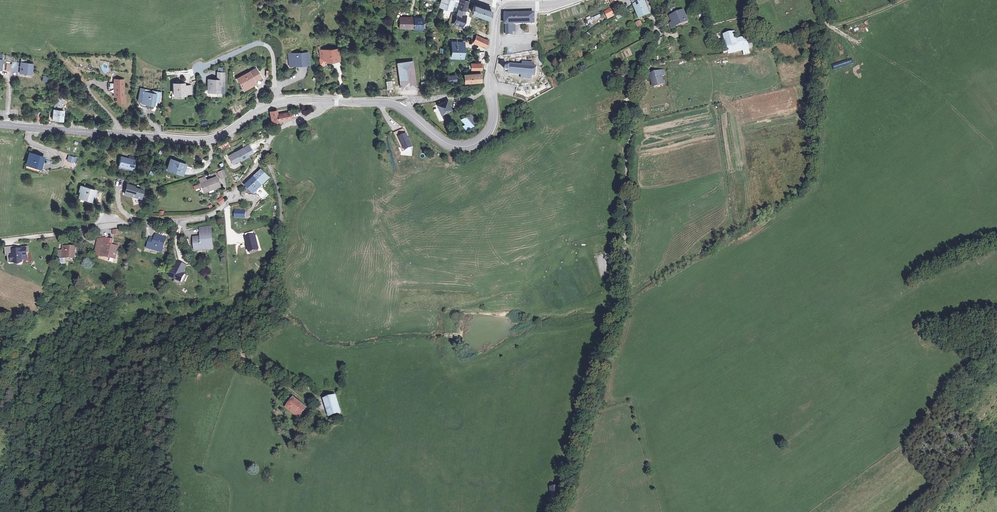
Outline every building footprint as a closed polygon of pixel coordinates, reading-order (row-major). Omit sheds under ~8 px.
[(441,5),(451,9),(453,0),(443,0),(441,5)] [(466,0),(460,0),(457,7),(459,8),(466,11),(469,1),(466,0)] [(643,0),(634,6),(639,18),(648,13),(643,0)] [(488,11),(485,9),(485,8),(481,7),(481,8),(475,6),(472,13),(486,18),(489,19),(492,12),(490,11),(488,11)] [(459,8),(458,13),(454,23),(463,26),(466,16),(464,15),(466,11),(459,8)] [(610,10),(605,13),(608,18),(613,15),(610,10)] [(679,14),(671,18),(673,23),(671,25),(673,29),(681,25),(686,22),(682,13),(679,14)] [(511,15),(507,15),(507,25),(514,25),(517,25),(536,24),(536,14),(516,15),(511,15)] [(412,16),(397,15),(397,25),(411,25),(412,16)] [(420,16),(412,16),(411,25),(420,25),(420,16)] [(724,35),(726,46),(727,46),(729,46),(731,53),(748,50),(746,38),(735,40),(734,33),(724,35)] [(475,35),(473,40),(473,41),(485,47),(487,41),(475,35)] [(464,42),(453,42),(453,57),(464,57),(464,42)] [(339,48),(320,50),(321,57),(325,60),(326,59),(331,59),(331,60),(340,60),(339,48)] [(307,55),(289,55),(289,65),(295,65),(295,67),(302,67),(307,67),(307,55)] [(14,65),(11,65),(10,72),(19,73),(20,63),(14,62),(14,65)] [(417,87),(415,73),(414,68),(406,69),(405,62),(398,63),(402,89),(409,88),(417,87)] [(511,67),(507,66),(507,72),(510,72),(510,75),(523,76),(523,78),(533,79),(533,77),(537,77),(538,67),(534,66),(534,63),(524,62),(524,65),(511,64),(511,67)] [(29,64),(23,63),(22,73),(32,74),(34,64),(29,64)] [(256,69),(241,78),(243,81),(239,83),(243,90),(253,84),(251,82),(254,80),(255,82),(261,78),(256,69)] [(662,71),(646,75),(647,79),(651,78),(653,87),(662,84),(659,76),(663,75),(662,71)] [(216,81),(208,81),(209,93),(224,93),(223,73),(215,73),(216,81)] [(481,74),(465,75),(466,82),(482,81),(481,74)] [(112,89),(110,89),(110,98),(113,98),(121,98),(121,97),(121,81),(112,81),(112,85),(112,89)] [(184,82),(173,83),(173,93),(185,93),(185,92),(191,92),(190,84),(184,84),(184,82)] [(145,93),(140,93),(139,102),(148,103),(148,105),(155,106),(155,101),(160,102),(161,93),(154,92),(154,95),(150,94),(145,93)] [(52,109),(51,109),(51,118),(60,119),(60,115),(61,110),(58,110),(60,98),(55,97),(52,109)] [(447,101),(438,105),(442,113),(451,109),(447,101)] [(639,107),(646,116),(651,112),(645,103),(639,107)] [(276,113),(269,114),(271,123),(293,119),(292,110),(287,110),(276,112),(276,113)] [(469,112),(461,119),(465,123),(463,126),(467,130),(476,120),(469,112)] [(402,152),(406,150),(400,138),(407,134),(404,128),(393,133),(402,152)] [(400,138),(406,150),(413,147),(407,134),(400,138)] [(227,140),(218,146),(221,152),(230,146),(227,140)] [(229,157),(233,165),(240,161),(241,162),(248,157),(243,149),(229,157)] [(40,159),(26,155),(22,170),(36,173),(40,159)] [(134,162),(120,158),(117,167),(131,171),(134,162)] [(185,167),(172,163),(169,172),(183,176),(185,167)] [(271,179),(263,172),(255,180),(263,188),(271,179)] [(199,182),(201,186),(202,189),(204,194),(220,188),(216,179),(207,182),(205,179),(199,182)] [(255,180),(248,187),(255,195),(263,188),(255,180)] [(126,186),(123,196),(140,201),(142,192),(134,190),(134,188),(126,186)] [(79,192),(81,193),(80,197),(82,198),(82,200),(90,202),(92,196),(95,197),(96,191),(81,187),(79,192)] [(677,226),(683,224),(680,217),(674,220),(677,226)] [(201,238),(193,239),(194,247),(198,247),(199,253),(215,250),(211,231),(204,232),(205,241),(202,242),(201,238)] [(255,233),(244,236),(248,251),(259,248),(255,233)] [(155,240),(150,240),(147,250),(159,253),(160,248),(163,249),(166,239),(159,237),(158,241),(155,240)] [(101,243),(112,244),(113,240),(97,238),(95,252),(99,253),(101,243)] [(112,244),(101,243),(99,253),(98,256),(115,259),(117,250),(119,250),(120,246),(112,244)] [(21,265),(27,265),(26,255),(27,255),(27,249),(20,250),(20,252),(14,253),(14,249),(4,250),(5,259),(7,258),(7,266),(13,265),(13,266),(16,267),(19,267),(21,265)] [(74,249),(61,249),(61,254),(61,260),(73,260),(74,249)] [(181,264),(178,271),(181,273),(183,272),(186,273),(188,267),(181,264)] [(178,271),(176,271),(172,279),(178,281),(184,283),(185,281),(187,282),(190,276),(185,275),(181,273),(178,271)] [(325,399),(326,403),(330,415),(341,412),(336,395),(325,399)] [(305,407),(296,400),(288,409),(297,417),(305,407)] [(560,486),(551,487),(553,497),(561,496),(560,486)]
